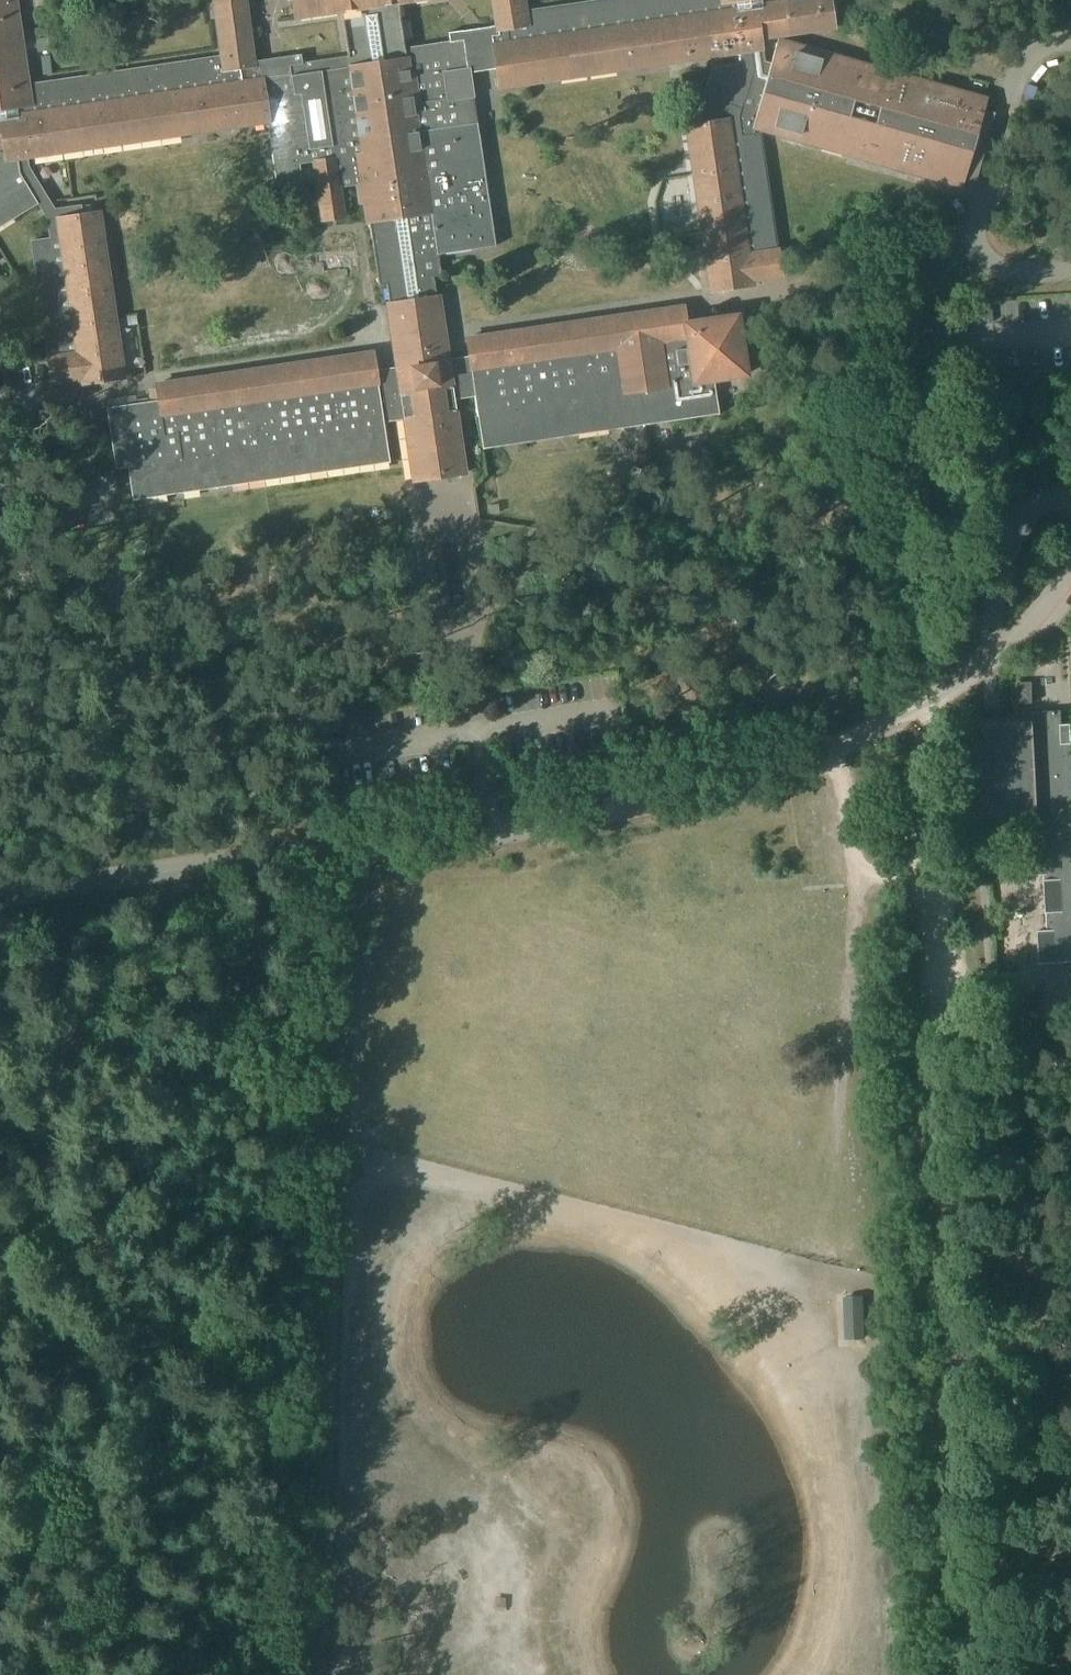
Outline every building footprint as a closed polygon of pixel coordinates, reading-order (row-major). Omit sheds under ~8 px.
[(12,142),(22,157),(29,156),(268,121),(259,60),(253,61),(245,0),(215,0),(222,56),(28,84),(15,0),(0,0),(0,150),(12,142)] [(36,11),(48,9),(46,0),(34,0),(36,11)] [(295,17),(342,10),(398,2),(414,0),(292,0),(295,17)] [(696,124),(686,125),(712,291),(754,285),(753,280),(782,276),(779,250),(778,250),(760,133),(755,134),(756,129),(962,188),(965,178),(976,181),(996,114),(985,111),(988,99),(779,39),(772,63),(766,61),(762,38),(770,37),(835,27),(831,0),(798,0),(785,2),(785,0),(598,0),(525,11),(523,0),(493,0),(497,25),(490,26),(496,65),(499,88),(741,52),(742,63),(721,66),(717,80),(709,78),(696,124)] [(390,304),(436,295),(434,277),(441,275),(439,255),(495,246),(473,98),(473,97),(474,97),(470,69),(496,65),(490,26),(449,32),(450,41),(405,47),(398,2),(342,10),(348,56),(302,63),(301,54),(259,60),(268,121),(268,124),(277,187),(303,183),(301,165),(314,163),(317,181),(324,221),(343,218),(338,191),(338,189),(358,185),(361,205),(365,205),(368,222),(370,222),(379,285),(387,284),(390,304)] [(38,203),(47,197),(30,169),(29,156),(22,157),(12,142),(0,150),(0,226),(38,203)] [(31,242),(49,358),(47,358),(51,384),(83,379),(83,382),(123,376),(99,212),(74,216),(73,207),(55,209),(47,197),(38,203),(49,225),(50,239),(31,242)] [(384,421),(405,418),(415,481),(465,473),(454,398),(475,395),(483,449),(719,414),(714,380),(747,375),(738,315),(696,321),(694,309),(685,311),(684,306),(467,339),(469,357),(448,360),(438,295),(436,295),(390,304),(388,304),(397,368),(376,371),(373,352),(154,385),(155,389),(149,390),(151,403),(108,409),(114,450),(284,425),(290,475),(389,461),(384,421)] [(367,316),(348,318),(349,328),(369,325),(367,316)] [(117,467),(128,465),(132,498),(290,475),(284,425),(114,450),(117,467)] [(1034,682),(1012,682),(1013,704),(1034,703),(1034,682)] [(1032,875),(1045,875),(1048,930),(1039,931),(1041,963),(1070,961),(1070,738),(1063,739),(1062,714),(1038,716),(1039,725),(985,728),(989,813),(1033,811),(1034,842),(1030,842),(1032,875)] [(863,1297),(844,1298),(846,1323),(864,1322),(863,1297)]
